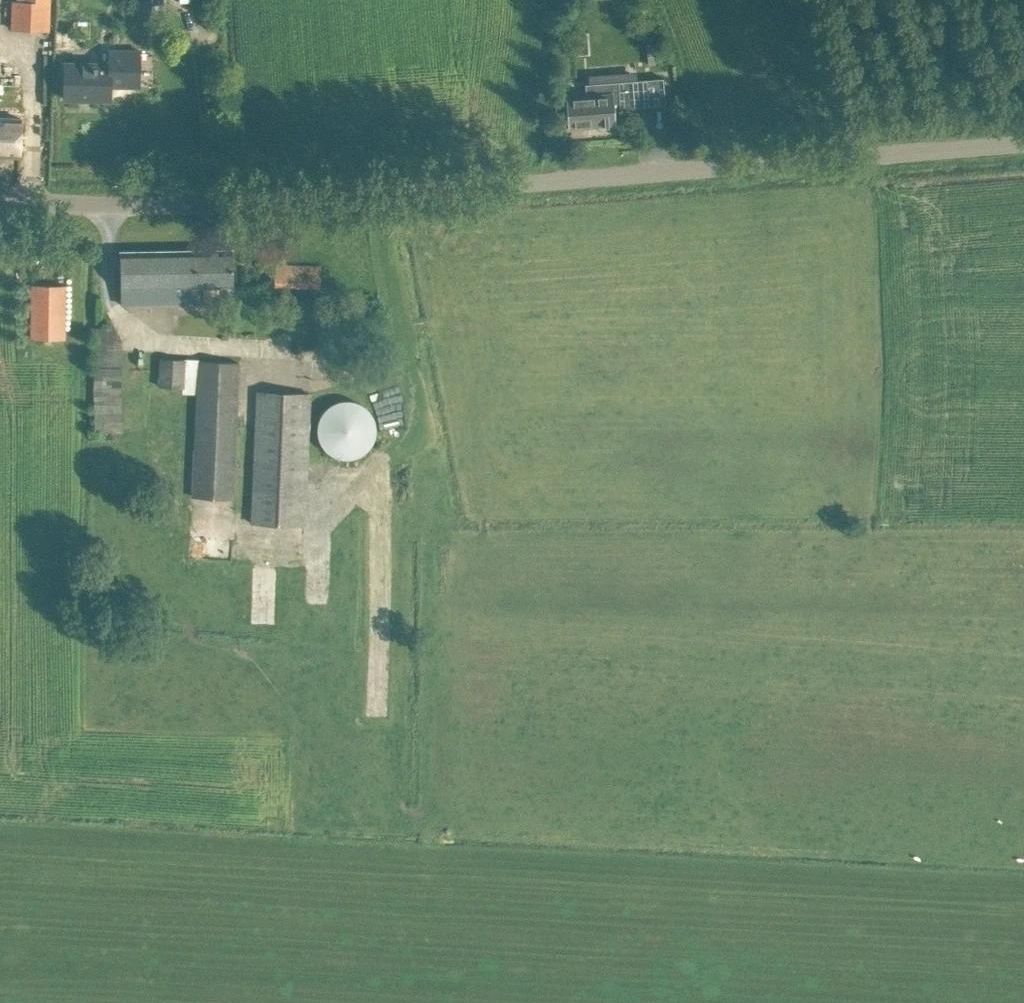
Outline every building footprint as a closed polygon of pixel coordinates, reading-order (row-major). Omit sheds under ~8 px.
[(50,0),(9,0),(8,27),(49,28),(50,0)] [(139,10),(166,11),(166,0),(139,0),(139,10)] [(110,63),(110,86),(139,86),(139,66),(140,50),(110,49),(109,63),(110,63)] [(110,98),(110,86),(110,63),(109,63),(65,62),(65,98),(110,98)] [(666,103),(664,77),(585,83),(586,94),(565,96),(568,127),(615,124),(616,124),(615,109),(673,104),(673,102),(666,103)] [(21,118),(0,117),(0,154),(20,155),(21,118)] [(121,303),(203,301),(217,301),(217,286),(233,286),(233,268),(232,248),(120,250),(121,303)] [(275,264),(274,284),(320,285),(321,265),(275,264)] [(64,338),(64,336),(65,284),(33,284),(32,337),(64,338)] [(124,430),(123,339),(117,339),(117,326),(104,326),(105,364),(103,364),(103,369),(94,369),(96,430),(109,430),(109,436),(120,435),(120,430),(124,430)] [(162,357),(161,386),(197,387),(197,394),(193,495),(235,497),(241,360),(200,358),(162,357)] [(257,389),(251,522),(306,524),(312,391),(257,389)] [(348,457),(354,456),(359,455),(364,452),(369,448),(373,442),(376,436),(377,429),(377,422),(375,416),(372,411),(369,407),(364,403),(359,400),(352,398),(346,398),(339,399),(332,402),(327,406),(323,411),(321,416),(319,422),(318,427),(319,434),(321,440),(325,446),(330,451),(336,454),(342,456),(348,457)]
